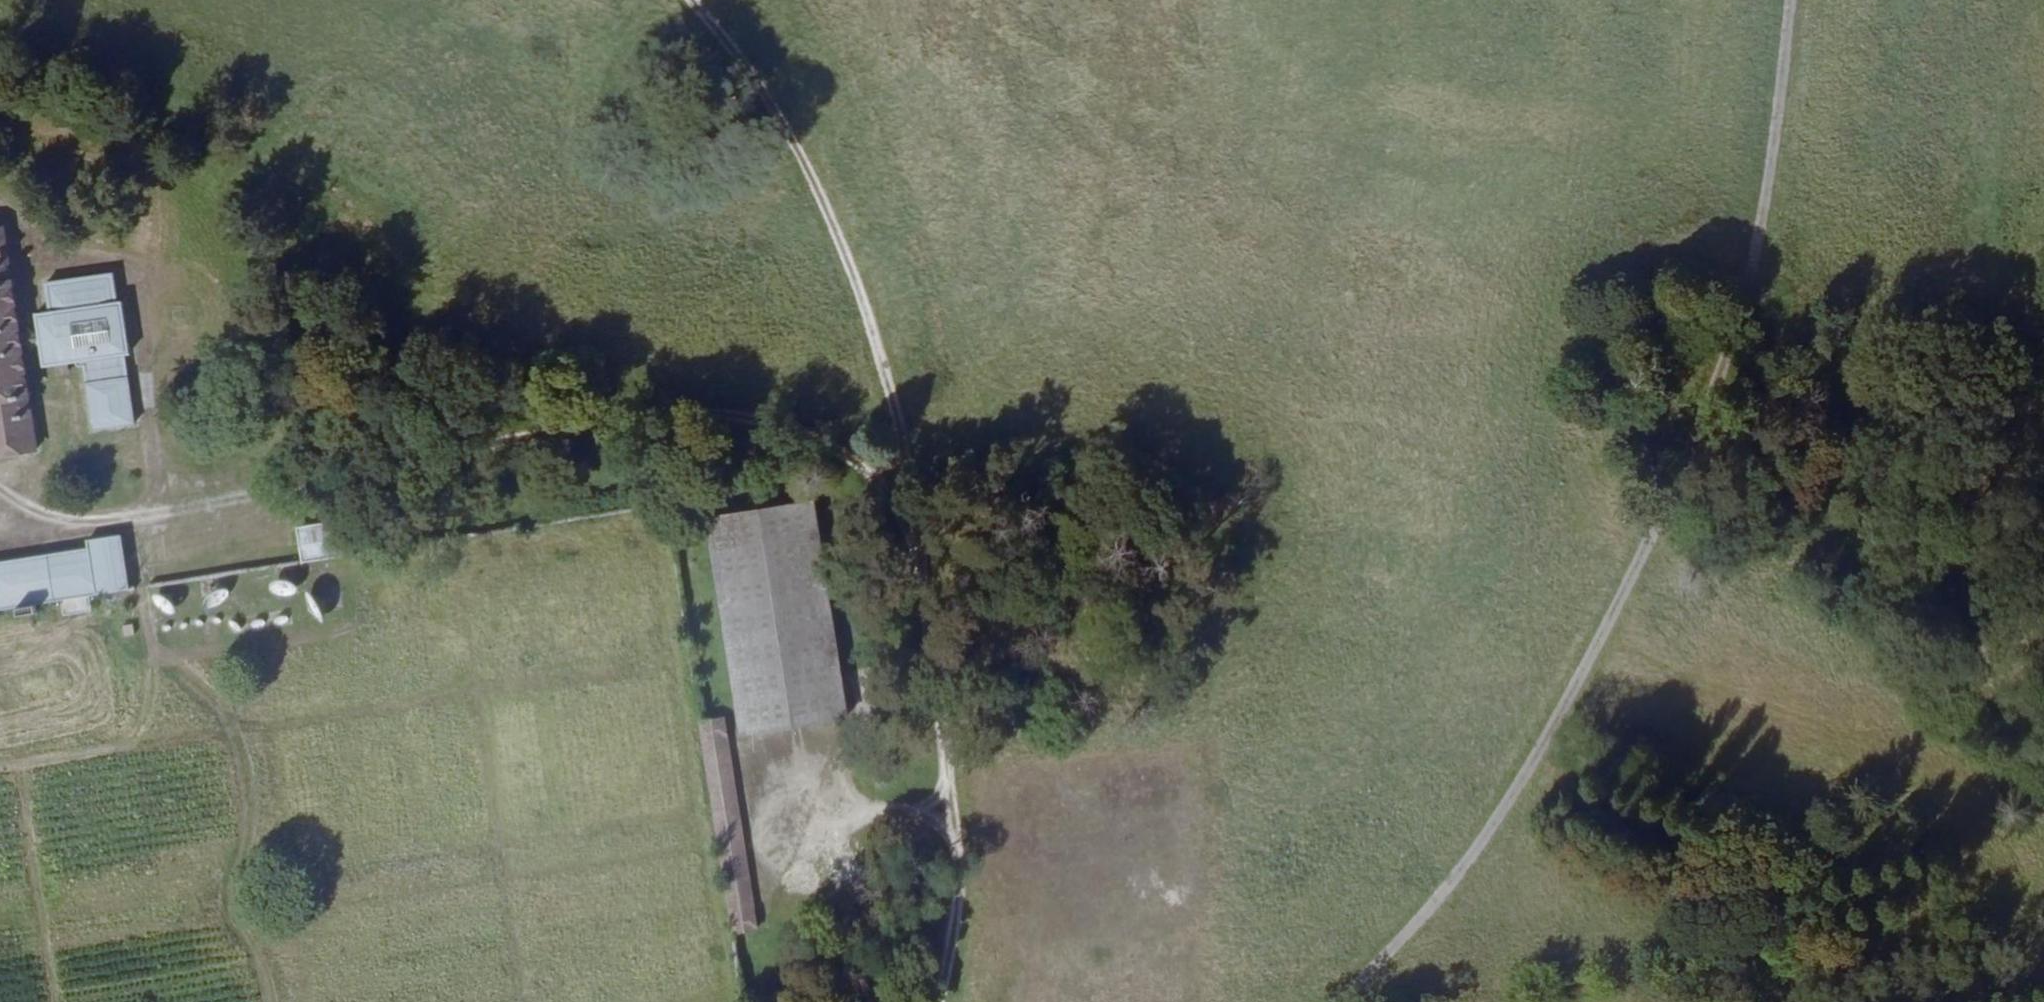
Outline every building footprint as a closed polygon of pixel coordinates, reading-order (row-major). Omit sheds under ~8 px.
[(56,448),(21,228),(0,232),(0,423),(6,458),(56,448)] [(144,298),(133,300),(129,275),(60,286),(65,311),(60,314),(67,360),(102,356),(113,428),(154,422),(142,351),(152,348),(144,298)] [(738,720),(740,720),(848,701),(816,508),(709,526),(738,720)] [(315,525),(321,562),(377,554),(376,538),(362,541),(358,519),(315,525)] [(50,592),(54,607),(146,590),(144,567),(139,537),(105,542),(102,551),(61,556),(65,589),(50,592)] [(399,551),(406,549),(409,549),(406,537),(395,539),(399,551)] [(848,701),(740,720),(738,720),(742,743),(852,722),(848,701)] [(705,728),(739,938),(765,934),(730,722),(705,728)]
